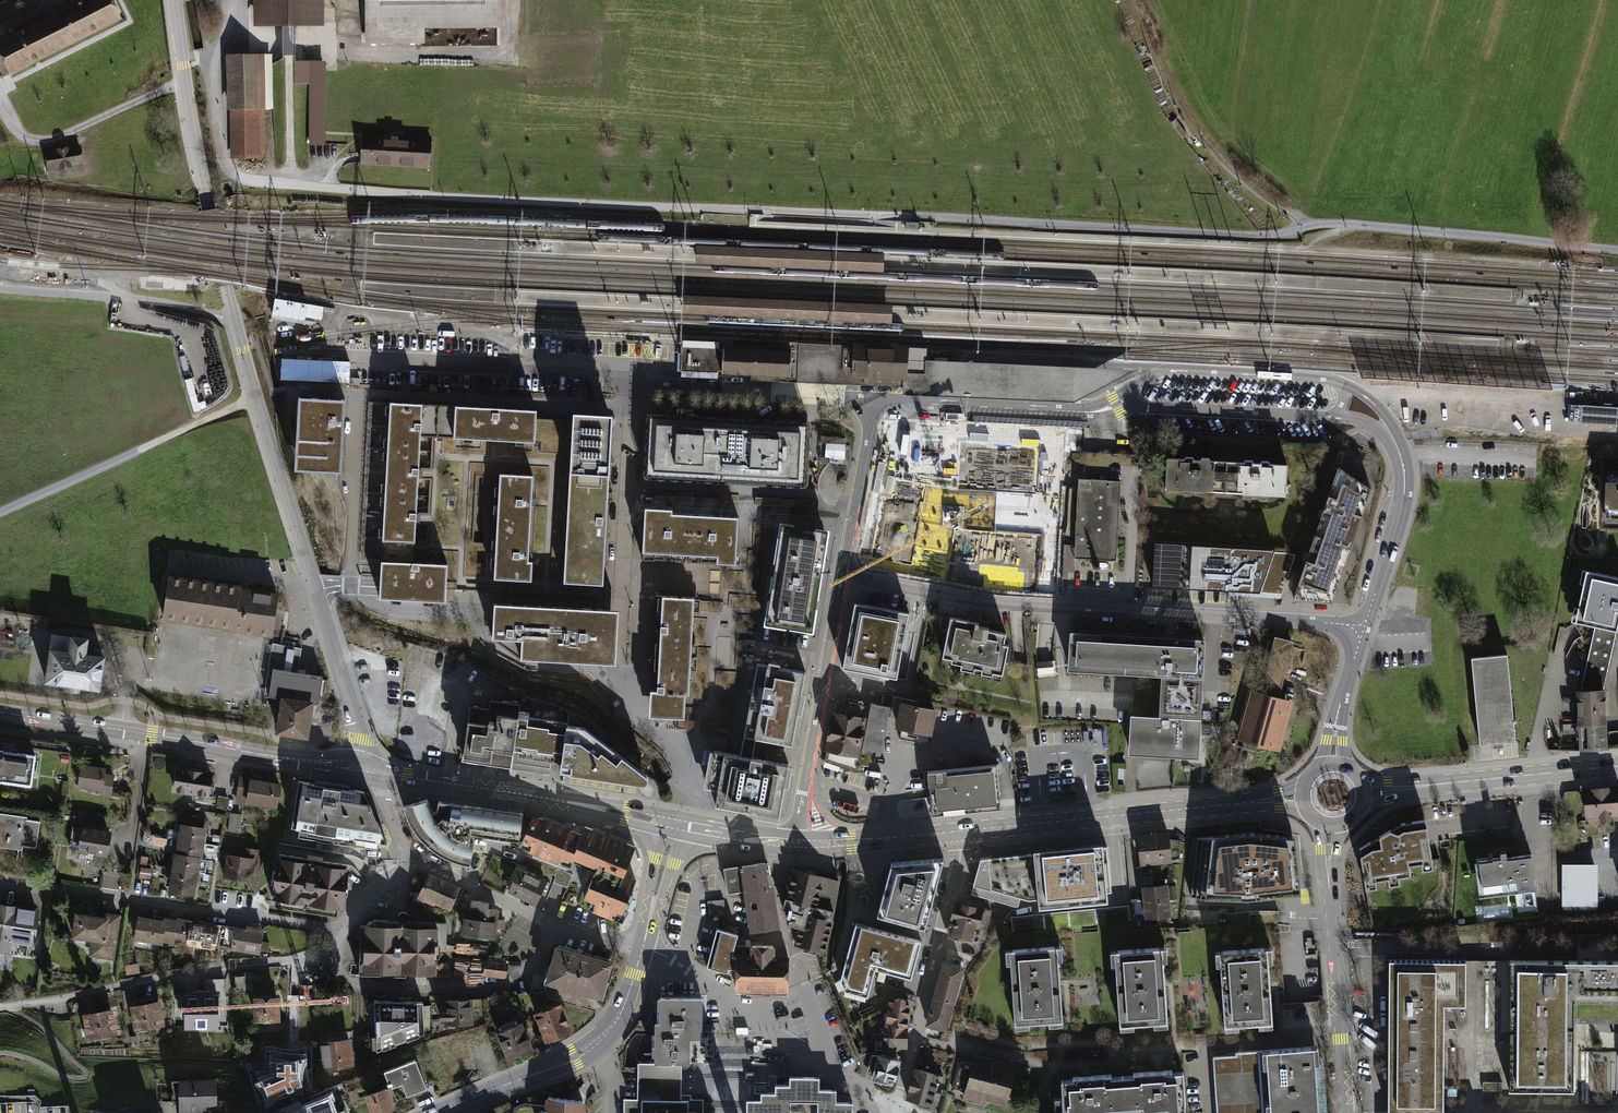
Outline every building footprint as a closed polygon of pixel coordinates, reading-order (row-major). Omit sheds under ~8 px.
[(121,17),(112,0),(85,0),(0,44),(0,80),(121,17)] [(257,27),(289,27),(325,26),(325,0),(256,0),(257,27)] [(367,44),(428,44),(428,31),(502,31),(502,0),(367,0),(367,44)] [(275,51),(229,51),(228,107),(232,107),(231,155),(266,155),(266,107),(274,107),(275,51)] [(327,62),(297,61),(297,84),(311,84),(310,146),(326,146),(327,62)] [(433,136),(362,132),(360,167),(431,171),(433,136)] [(82,146),(46,152),(51,180),(87,173),(82,146)] [(696,247),(695,262),(883,270),(884,256),(696,247)] [(201,281),(200,289),(211,290),(211,283),(201,281)] [(683,297),(683,311),(892,321),(893,307),(683,297)] [(842,371),(853,372),(906,374),(906,373),(907,345),(854,343),(854,350),(843,350),(842,371)] [(771,374),(791,375),(792,347),(723,344),(723,347),(682,345),(681,369),(723,370),(722,372),(771,374)] [(902,394),(1074,402),(1133,371),(928,360),(927,374),(906,373),(906,374),(853,372),(842,371),(843,350),(844,346),(799,344),(798,369),(797,382),(903,387),(902,394)] [(907,345),(906,373),(927,374),(928,360),(929,346),(907,345)] [(346,400),(300,398),(297,469),(343,471),(346,400)] [(420,405),(389,403),(381,538),(412,540),(418,438),(453,440),(454,408),(420,405)] [(536,411),(454,408),(453,440),(535,443),(536,418),(536,411)] [(1087,420),(973,415),(973,422),(1087,428),(1087,420)] [(729,421),(650,416),(646,476),(726,481),(729,421)] [(575,481),(570,578),(608,580),(614,469),(609,469),(612,422),(572,420),(536,418),(535,443),(571,445),(570,480),(575,481)] [(729,421),(726,481),(804,485),(807,425),(729,421)] [(888,441),(880,483),(917,490),(920,475),(932,477),(936,455),(965,461),(970,434),(920,425),(916,446),(888,441)] [(1015,468),(1016,442),(985,442),(984,467),(1015,468)] [(1180,459),(1167,458),(1165,489),(1183,490),(1183,493),(1184,495),(1191,495),(1192,494),(1198,494),(1199,496),(1206,496),(1207,495),(1208,492),(1243,494),(1243,497),(1244,498),(1250,498),(1252,497),(1258,498),(1259,499),(1266,499),(1267,498),(1267,495),(1286,496),(1287,465),(1274,464),(1274,466),(1270,466),(1268,463),(1262,462),(1261,464),(1253,464),(1252,462),(1246,462),(1244,464),(1210,463),(1210,461),(1209,458),(1202,458),(1201,460),(1193,460),(1193,458),(1186,458),(1185,461),(1180,461),(1180,459)] [(1612,471),(1609,519),(1617,520),(1617,471),(1612,471)] [(527,565),(532,476),(499,474),(493,578),(531,580),(532,565),(527,565)] [(1121,477),(1080,475),(1077,554),(1118,556),(1121,477)] [(1366,502),(1335,477),(1294,593),(1330,605),(1366,502)] [(996,503),(998,492),(982,488),(979,500),(996,503)] [(736,564),(738,518),(671,514),(672,510),(645,508),(643,552),(718,556),(717,563),(736,564)] [(780,525),(759,626),(805,635),(826,534),(780,525)] [(1156,537),(1154,585),(1253,590),(1278,543),(1156,537)] [(446,567),(380,565),(379,602),(445,604),(446,567)] [(168,570),(162,615),(272,630),(279,586),(168,570)] [(1597,628),(1581,693),(1605,691),(1617,640),(1617,576),(1595,571),(1582,625),(1597,628)] [(701,594),(658,592),(654,653),(698,656),(701,594)] [(841,666),(895,676),(908,608),(854,598),(841,666)] [(518,660),(614,664),(615,636),(616,610),(490,605),(488,631),(488,641),(518,660)] [(941,662),(1000,675),(1010,632),(951,619),(941,662)] [(1072,622),(1070,668),(1162,673),(1160,705),(1130,704),(1128,752),(1164,754),(1201,756),(1207,629),(1072,622)] [(51,640),(45,682),(100,690),(105,647),(86,645),(88,631),(70,628),(69,642),(51,640)] [(693,722),(698,656),(654,653),(649,719),(693,722)] [(1514,656),(1478,659),(1484,745),(1521,742),(1514,656)] [(760,658),(744,754),(756,756),(759,740),(799,747),(813,669),(760,658)] [(325,670),(273,663),(269,691),(279,692),(274,730),(307,734),(313,691),(322,692),(325,670)] [(1253,686),(1236,739),(1280,752),(1296,700),(1253,686)] [(1605,691),(1581,693),(1583,727),(1611,725),(1609,690),(1605,691)] [(468,703),(461,757),(511,764),(519,710),(468,703)] [(863,750),(881,754),(890,709),(872,705),(863,750)] [(902,732),(901,740),(925,745),(927,735),(933,736),(937,712),(901,705),(896,730),(902,732)] [(558,771),(566,716),(519,710),(511,764),(558,771)] [(833,713),(824,763),(857,769),(866,719),(833,713)] [(574,721),(566,772),(656,786),(657,775),(595,725),(574,721)] [(1611,725),(1583,727),(1585,753),(1614,751),(1611,725)] [(0,748),(0,783),(37,787),(41,753),(0,748)] [(794,770),(710,755),(704,791),(719,793),(716,810),(757,818),(757,822),(779,826),(785,792),(790,792),(794,770)] [(109,767),(82,764),(79,790),(101,793),(101,797),(111,798),(114,777),(108,776),(109,767)] [(216,775),(179,768),(175,793),(212,800),(216,775)] [(929,776),(933,817),(1001,810),(997,769),(929,776)] [(285,783),(241,776),(236,803),(280,811),(285,783)] [(368,794),(305,783),(298,836),(384,851),(387,831),(368,794)] [(1588,790),(1590,823),(1617,821),(1617,787),(1588,790)] [(528,814),(443,802),(442,812),(438,814),(428,799),(406,808),(418,833),(434,849),(452,861),(476,866),(478,838),(525,843),(528,814)] [(0,813),(0,814),(0,847),(22,850),(23,845),(37,847),(41,823),(28,821),(29,818),(0,813)] [(238,832),(242,815),(232,813),(228,830),(238,832)] [(587,836),(537,815),(523,848),(574,869),(577,860),(587,836)] [(210,821),(182,816),(179,835),(206,840),(210,821)] [(1359,850),(1364,881),(1433,871),(1425,820),(1401,824),(1359,850)] [(68,853),(76,855),(83,828),(74,826),(68,853)] [(109,859),(114,831),(85,826),(80,854),(109,859)] [(638,848),(588,831),(587,836),(577,860),(627,879),(638,848)] [(1128,834),(975,848),(979,888),(995,886),(998,916),(1134,903),(1128,834)] [(1142,867),(1176,866),(1174,834),(1140,837),(1142,867)] [(1252,834),(1200,840),(1195,898),(1252,900),(1299,893),(1294,838),(1252,834)] [(206,840),(179,835),(176,855),(203,859),(206,840)] [(228,854),(223,880),(253,885),(259,851),(244,849),(243,857),(228,854)] [(203,859),(176,855),(172,874),(200,879),(203,859)] [(346,915),(353,866),(278,855),(270,904),(346,915)] [(1532,855),(1474,862),(1478,896),(1535,889),(1532,855)] [(947,857),(891,861),(876,915),(928,930),(947,857)] [(770,863),(727,871),(731,895),(746,892),(774,887),(770,863)] [(1603,865),(1565,864),(1564,907),(1602,908),(1603,865)] [(840,881),(793,869),(787,896),(790,897),(787,908),(791,926),(804,929),(800,943),(825,949),(840,881)] [(551,885),(522,871),(511,893),(540,908),(551,885)] [(200,879),(172,874),(169,893),(196,898),(200,879)] [(459,887),(431,874),(420,898),(449,910),(459,887)] [(623,888),(597,879),(590,897),(603,902),(600,911),(624,920),(638,883),(627,879),(623,888)] [(1145,887),(1148,918),(1179,915),(1176,884),(1145,887)] [(778,886),(746,892),(754,934),(785,928),(778,886)] [(989,908),(959,899),(950,935),(979,943),(989,908)] [(723,901),(708,903),(709,917),(725,916),(723,901)] [(493,904),(473,902),(472,918),(500,921),(501,910),(492,909),(493,904)] [(12,956),(14,947),(35,950),(41,910),(0,904),(0,954),(12,956)] [(115,960),(121,917),(78,911),(74,939),(91,941),(89,956),(115,960)] [(163,946),(163,942),(166,921),(140,917),(137,942),(163,946)] [(500,921),(472,918),(466,918),(464,935),(498,938),(500,921)] [(166,919),(166,921),(163,942),(186,945),(189,922),(166,919)] [(193,921),(189,946),(217,950),(218,945),(225,946),(228,926),(193,921)] [(441,926),(368,923),(367,968),(440,970),(441,926)] [(922,941),(856,923),(842,977),(846,988),(870,994),(877,967),(912,976),(922,941)] [(260,955),(265,929),(248,926),(248,929),(237,927),(233,950),(260,955)] [(738,937),(717,932),(707,969),(727,975),(738,937)] [(1219,941),(1225,1026),(1280,1023),(1274,937),(1219,941)] [(1010,941),(1016,1028),(1068,1025),(1061,938),(1010,941)] [(1115,941),(1121,1029),(1173,1025),(1167,938),(1115,941)] [(583,956),(557,948),(546,985),(573,993),(578,974),(583,956)] [(776,950),(750,949),(750,959),(737,959),(736,993),(788,995),(789,961),(776,960),(776,950)] [(614,965),(583,956),(578,974),(608,983),(614,965)] [(1388,1112),(1443,1112),(1444,1004),(1465,1005),(1466,960),(1389,959),(1388,1112)] [(1515,960),(1514,1090),(1569,1090),(1569,1018),(1617,1018),(1617,961),(1515,960)] [(968,968),(946,961),(937,993),(960,999),(968,968)] [(505,964),(485,962),(484,976),(504,978),(505,964)] [(603,1002),(608,983),(578,974),(573,993),(603,1002)] [(236,975),(236,988),(253,989),(253,975),(236,975)] [(960,999),(937,993),(928,1025),(952,1032),(960,999)] [(281,994),(256,995),(256,1021),(282,1021),(281,994)] [(179,1023),(204,1023),(204,995),(179,995),(179,1023)] [(701,999),(660,999),(660,1062),(714,1062),(715,1034),(710,1034),(706,1034),(706,999),(701,999)] [(474,1025),(474,1000),(439,1000),(439,1021),(446,1021),(446,1025),(474,1025)] [(130,1006),(135,1033),(165,1027),(159,1001),(130,1006)] [(912,1004),(890,1001),(885,1050),(906,1053),(912,1004)] [(377,1002),(377,1054),(426,1035),(426,1002),(377,1002)] [(535,1015),(546,1045),(575,1035),(564,1005),(535,1015)] [(87,1042),(118,1035),(112,1008),(81,1015),(87,1042)] [(536,1052),(525,1022),(497,1032),(509,1061),(536,1052)] [(356,1064),(351,1036),(319,1040),(323,1068),(356,1064)] [(481,1073),(472,1047),(450,1056),(444,1041),(427,1048),(433,1064),(447,1058),(456,1082),(481,1073)] [(273,1088),(297,1087),(297,1079),(299,1079),(299,1075),(302,1075),(302,1063),(299,1063),(299,1050),(283,1050),(283,1045),(264,1045),(263,1079),(273,1078),(273,1088)] [(1323,1099),(1319,1047),(1214,1055),(1218,1108),(1323,1099)] [(904,1060),(881,1055),(875,1080),(898,1086),(904,1060)] [(977,1064),(963,1060),(957,1083),(970,1085),(966,1099),(1008,1109),(1020,1066),(979,1055),(977,1064)] [(431,1089),(419,1059),(386,1072),(393,1089),(405,1085),(410,1097),(431,1089)] [(702,1101),(683,1101),(684,1066),(640,1064),(640,1101),(625,1101),(625,1112),(712,1112),(702,1101)] [(943,1074),(914,1066),(906,1097),(921,1107),(933,1111),(943,1074)] [(1128,1072),(1131,1112),(1194,1112),(1191,1069),(1128,1072)] [(1067,1077),(1070,1112),(1131,1112),(1128,1072),(1067,1077)] [(794,1103),(822,1103),(840,1103),(840,1090),(823,1090),(824,1078),(794,1077),(794,1086),(780,1086),(780,1094),(765,1094),(765,1101),(750,1101),(750,1112),(794,1112),(794,1103)] [(220,1078),(179,1078),(179,1112),(206,1112),(206,1110),(220,1110),(220,1078)] [(366,1095),(372,1112),(386,1112),(397,1110),(389,1087),(366,1095)] [(305,1102),(310,1112),(347,1112),(345,1108),(336,1111),(329,1092),(305,1102)] [(550,1095),(548,1112),(589,1112),(590,1099),(550,1095)] [(1218,1108),(1218,1112),(1324,1112),(1323,1099),(1218,1108)] [(857,1104),(822,1103),(822,1112),(857,1112),(857,1104)]
